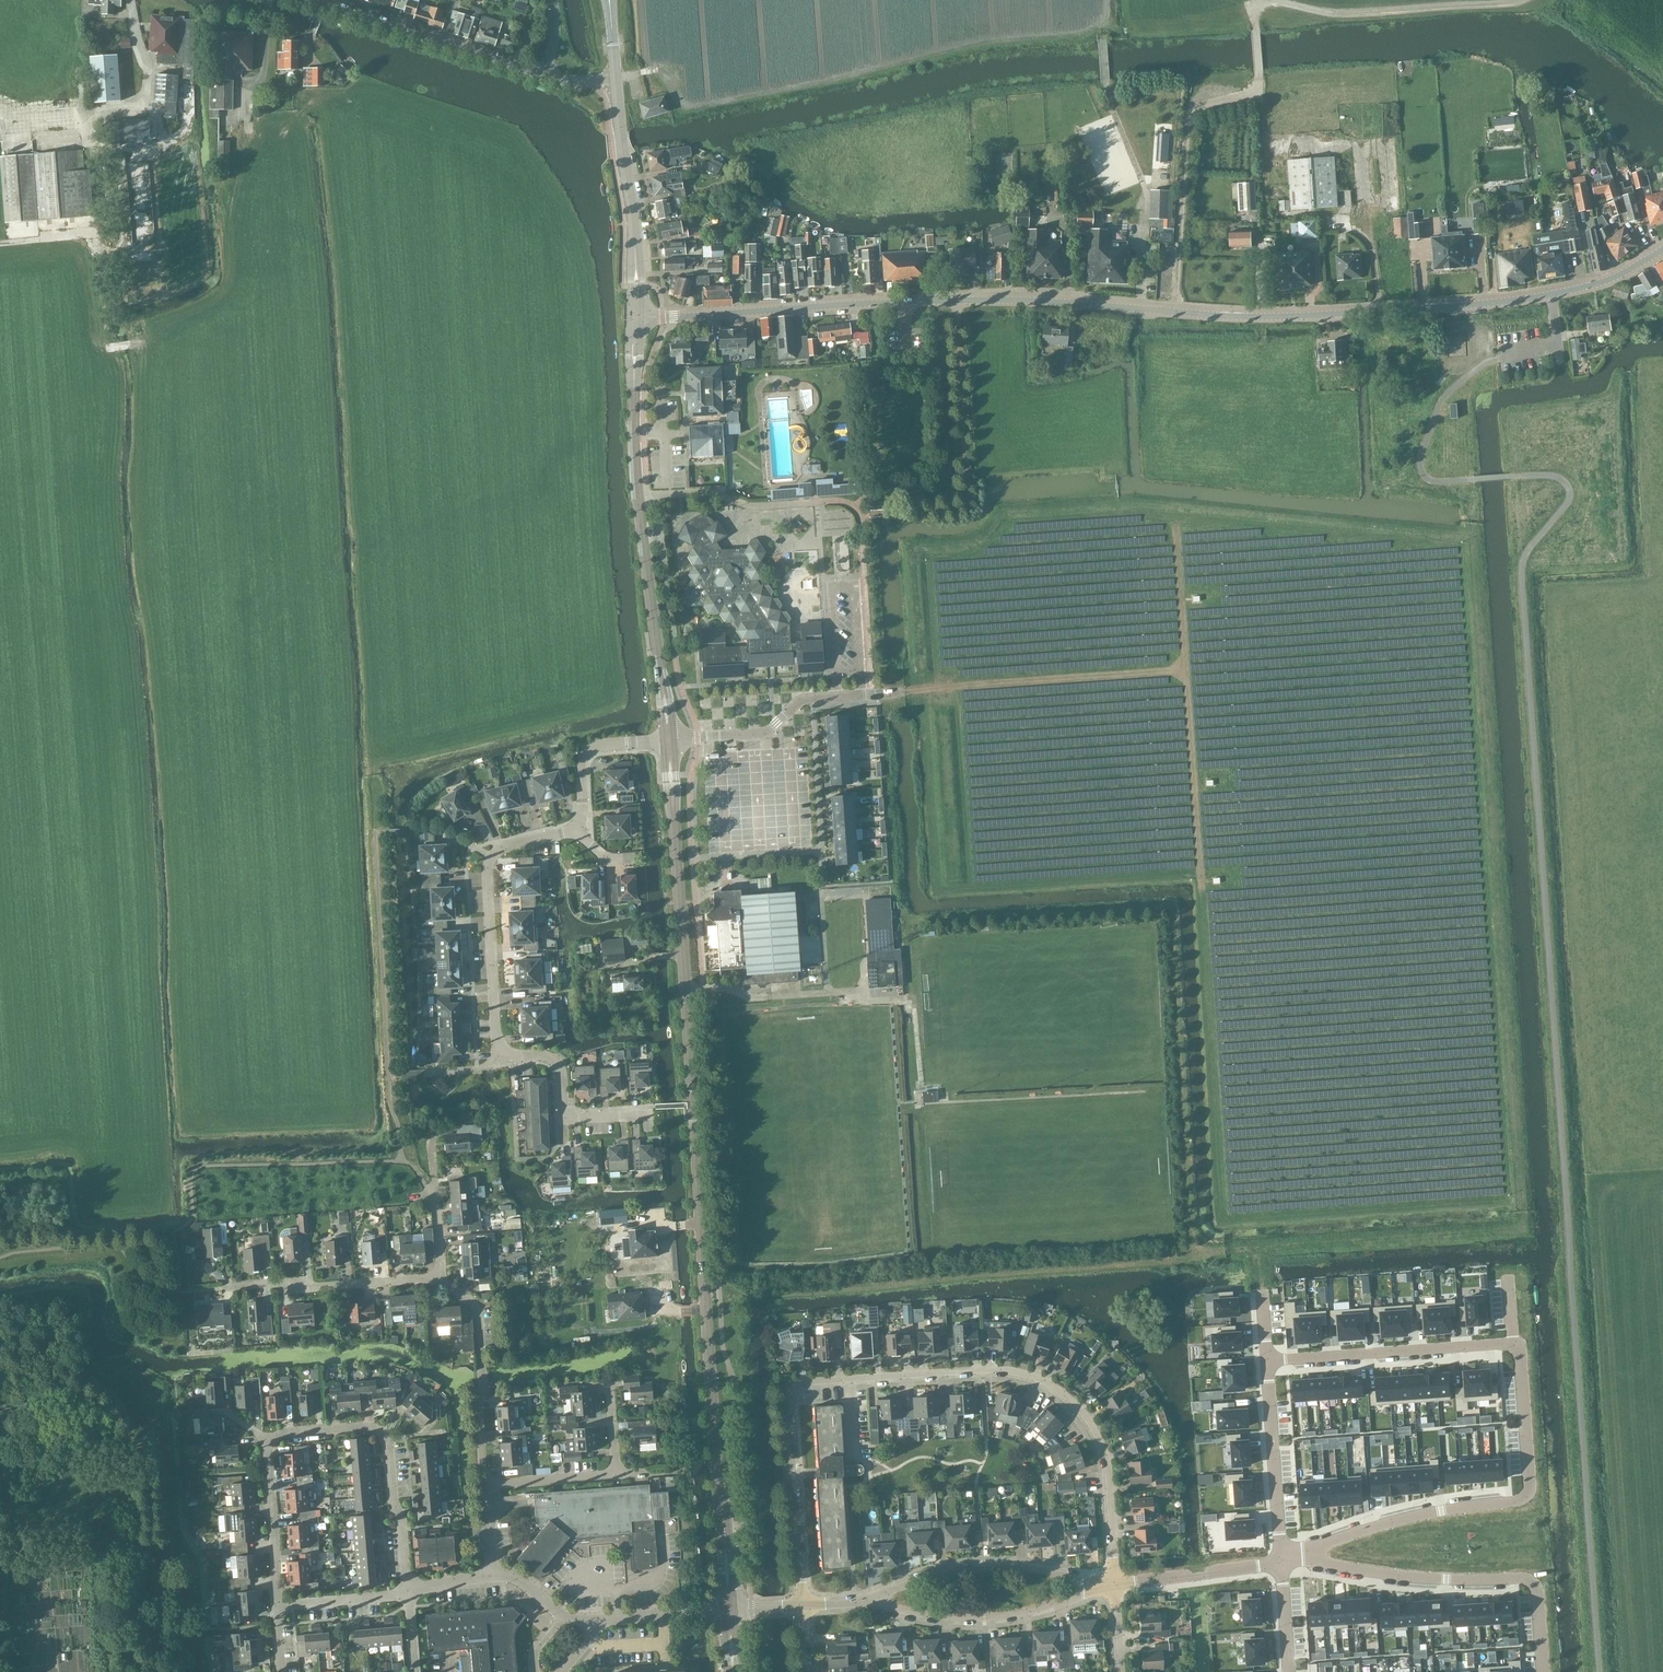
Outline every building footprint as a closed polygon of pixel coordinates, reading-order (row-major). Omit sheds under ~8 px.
[(121,6),(121,0),(89,0),(89,5),(94,5),(103,6),(102,15),(113,15),(114,6),(121,6)] [(404,12),(415,16),(413,20),(442,29),(445,19),(441,18),(444,11),(408,0),(404,12)] [(468,21),(463,37),(473,40),(478,24),(483,10),(473,6),(469,17),(468,21)] [(453,11),(447,31),(453,33),(453,34),(463,37),(468,21),(469,17),(459,14),(460,13),(453,11)] [(152,15),(149,52),(158,52),(157,64),(184,65),(183,78),(193,78),(194,66),(193,66),(196,20),(184,19),(184,18),(152,15)] [(482,16),(479,27),(474,41),(494,48),(495,42),(511,48),(515,35),(500,30),(502,22),(482,16)] [(122,43),(132,43),(131,31),(121,32),(122,43)] [(210,82),(210,110),(209,119),(220,119),(220,110),(232,110),(232,80),(232,73),(243,73),(243,70),(252,70),(253,33),(217,33),(216,80),(216,82),(210,82)] [(284,53),(278,53),(278,69),(298,69),(298,42),(284,42),(284,53)] [(116,55),(90,57),(93,102),(119,101),(116,55)] [(312,69),(312,86),(323,86),(323,69),(312,69)] [(154,102),(176,103),(177,76),(155,75),(154,102)] [(644,118),(668,112),(663,98),(640,104),(644,118)] [(164,103),(164,116),(164,124),(177,124),(177,117),(176,117),(176,104),(164,103)] [(124,120),(124,124),(125,144),(150,143),(149,119),(124,120)] [(688,146),(647,154),(650,172),(667,169),(667,168),(678,166),(677,160),(690,157),(691,155),(690,148),(688,146)] [(1607,163),(1605,150),(1598,151),(1600,165),(1607,163)] [(6,223),(82,217),(82,212),(93,211),(90,170),(84,171),(82,151),(1,157),(6,223)] [(1575,154),(1569,155),(1571,168),(1578,167),(1575,154)] [(1149,156),(1149,172),(1159,173),(1160,157),(1149,156)] [(144,157),(128,158),(134,214),(141,213),(142,226),(152,225),(144,157)] [(1334,157),(1287,160),(1290,200),(1279,201),(1279,211),(1338,207),(1334,157)] [(704,170),(716,176),(722,164),(713,159),(711,163),(709,162),(704,170)] [(1643,188),(1647,204),(1645,204),(1651,225),(1662,222),(1662,192),(1652,195),(1648,175),(1642,177),(1641,171),(1639,172),(1633,173),(1636,189),(1643,188)] [(680,173),(651,178),(654,196),(671,193),(672,199),(674,199),(679,198),(685,197),(684,187),(683,188),(680,173)] [(1573,178),(1574,186),(1579,212),(1592,209),(1585,176),(1573,178)] [(1607,201),(1619,197),(1614,178),(1592,182),(1594,195),(1605,193),(1607,201)] [(1062,186),(1054,186),(1056,207),(1064,206),(1062,186)] [(1622,202),(1626,203),(1630,221),(1640,219),(1635,194),(1634,194),(1631,191),(1626,193),(1624,189),(1619,190),(1622,202)] [(743,190),(740,206),(749,208),(752,192),(743,190)] [(1154,191),(1153,219),(1164,219),(1164,228),(1172,229),(1173,192),(1154,191)] [(672,199),(655,202),(658,219),(677,216),(676,207),(680,206),(679,198),(674,199),(672,199)] [(1613,217),(1624,213),(1620,199),(1611,202),(1611,201),(1608,202),(1613,217)] [(1506,202),(1507,215),(1524,213),(1523,200),(1506,202)] [(1562,204),(1566,230),(1533,235),(1535,246),(1533,246),(1537,271),(1538,271),(1539,280),(1564,276),(1561,255),(1582,251),(1581,239),(1580,239),(1578,228),(1577,228),(1574,208),(1573,209),(1572,202),(1562,204)] [(775,237),(781,212),(782,211),(771,203),(764,234),(775,237)] [(687,218),(703,214),(702,206),(686,209),(687,218)] [(1599,224),(1600,231),(1599,231),(1604,243),(1618,261),(1638,246),(1624,228),(1612,237),(1609,232),(1612,230),(1609,225),(1603,216),(1601,208),(1597,211),(1599,224)] [(1410,210),(1395,211),(1396,232),(1410,232),(1410,210)] [(1077,211),(1077,227),(1093,227),(1093,211),(1077,211)] [(1028,227),(1029,214),(1016,213),(1016,226),(1028,227)] [(1319,232),(1319,213),(1301,213),(1301,217),(1284,217),(1285,238),(1311,238),(1311,232),(1319,232)] [(1416,216),(1415,231),(1425,231),(1425,217),(1416,216)] [(1485,218),(1474,219),(1475,234),(1486,234),(1485,218)] [(680,221),(660,225),(663,239),(677,237),(678,239),(689,237),(687,230),(682,231),(680,221)] [(719,224),(711,223),(710,233),(718,234),(719,224)] [(995,247),(1013,241),(1007,225),(989,231),(995,247)] [(1607,270),(1607,269),(1602,245),(1599,246),(1596,228),(1586,230),(1595,272),(1607,270)] [(1063,279),(1064,251),(1061,251),(1061,241),(1043,240),(1043,230),(1028,229),(1026,278),(1063,279)] [(1090,229),(1088,261),(1100,262),(1100,265),(1107,265),(1107,258),(1128,259),(1129,252),(1127,252),(1127,242),(1107,241),(1107,230),(1090,229)] [(1251,229),(1229,230),(1230,245),(1252,244),(1251,229)] [(932,236),(925,236),(926,248),(933,247),(932,236)] [(1448,236),(1431,238),(1434,270),(1450,269),(1448,236)] [(1464,236),(1448,236),(1450,269),(1467,268),(1464,236)] [(831,255),(839,254),(837,239),(830,239),(831,255)] [(696,241),(664,244),(665,256),(686,254),(685,248),(696,247),(696,241)] [(795,245),(796,261),(791,262),(793,288),(804,287),(802,267),(804,267),(804,261),(806,260),(806,259),(805,244),(795,245)] [(754,262),(760,262),(760,249),(760,246),(753,245),(745,245),(745,265),(744,265),(745,292),(756,292),(756,265),(754,265),(754,262)] [(858,269),(857,271),(857,273),(858,275),(860,276),(863,276),(864,284),(875,283),(874,261),(880,261),(880,245),(874,245),(873,247),(873,250),(862,251),(862,261),(858,262),(858,269)] [(723,246),(710,246),(710,257),(723,257),(723,246)] [(967,250),(959,250),(949,250),(950,274),(968,274),(968,267),(975,267),(974,251),(967,251),(967,250)] [(1524,278),(1534,277),(1531,250),(1496,254),(1500,289),(1518,287),(1517,284),(1525,283),(1524,278)] [(892,283),(929,280),(927,251),(917,252),(917,251),(882,253),(884,281),(892,280),(892,283)] [(1311,251),(1278,253),(1280,290),(1304,288),(1304,286),(1313,285),(1311,251)] [(1005,280),(1006,253),(993,252),(993,266),(986,266),(986,280),(1005,280)] [(1362,278),(1360,255),(1353,255),(1353,254),(1335,255),(1337,280),(1351,279),(1350,279),(1362,278)] [(743,274),(744,256),(733,256),(733,274),(743,274)] [(806,259),(806,260),(808,287),(819,286),(818,272),(821,272),(820,257),(806,259)] [(692,265),(695,265),(695,258),(665,259),(666,271),(684,270),(684,268),(692,268),(692,265)] [(1088,261),(1087,282),(1127,284),(1128,263),(1128,259),(1107,258),(1107,265),(1100,265),(1100,262),(1088,261)] [(825,286),(837,286),(835,259),(823,260),(825,286)] [(791,294),(789,272),(789,262),(777,263),(780,295),(791,294)] [(708,273),(722,273),(722,264),(708,264),(708,273)] [(763,285),(763,299),(777,299),(776,275),(776,268),(763,269),(763,276),(763,285)] [(1649,289),(1656,285),(1648,271),(1639,276),(1643,284),(1634,287),(1636,295),(1632,296),(1633,299),(1637,298),(1636,296),(1648,292),(1650,291),(1649,289)] [(671,289),(675,290),(674,294),(676,295),(677,296),(680,297),(682,296),(687,298),(689,290),(690,290),(692,284),(693,284),(693,275),(687,275),(686,280),(679,278),(679,279),(674,277),(672,278),(670,287),(671,289)] [(697,285),(709,284),(709,276),(696,277),(697,285)] [(704,288),(705,305),(705,306),(731,305),(730,286),(713,287),(713,288),(704,288)] [(1617,296),(1627,299),(1629,294),(1625,293),(1627,288),(1620,286),(1617,296)] [(1589,333),(1611,330),(1609,315),(1587,317),(1589,333)] [(789,317),(761,319),(762,341),(768,341),(769,348),(777,347),(779,360),(789,359),(795,358),(795,359),(804,358),(809,358),(809,357),(809,356),(808,340),(807,340),(807,336),(794,337),(792,316),(789,317)] [(849,323),(833,325),(835,337),(835,340),(835,341),(851,339),(849,323)] [(833,325),(817,327),(818,339),(818,342),(835,340),(835,337),(834,337),(833,325)] [(1067,344),(1068,329),(1043,327),(1042,343),(1067,344)] [(754,355),(753,339),(745,340),(745,330),(718,331),(719,351),(743,350),(744,356),(754,355)] [(708,333),(695,333),(695,342),(708,341),(708,333)] [(1582,359),(1579,338),(1571,339),(1573,360),(1582,359)] [(816,339),(808,340),(809,356),(818,355),(816,339)] [(676,364),(697,363),(697,351),(690,351),(690,340),(680,340),(680,345),(670,345),(671,356),(676,356),(676,364)] [(1328,342),(1329,348),(1319,349),(1320,361),(1330,360),(1330,362),(1342,361),(1342,363),(1353,363),(1352,356),(1344,356),(1343,341),(1328,342)] [(721,400),(735,399),(734,382),(720,382),(720,368),(687,369),(687,385),(685,385),(685,401),(688,401),(688,416),(722,415),(721,400)] [(1457,403),(1450,404),(1451,419),(1458,418),(1457,403)] [(735,416),(735,407),(726,407),(726,417),(735,416)] [(834,417),(836,435),(849,434),(847,416),(834,417)] [(739,422),(723,423),(724,434),(739,433),(739,422)] [(692,457),(724,456),(722,424),(689,426),(690,455),(688,459),(688,460),(692,457)] [(817,496),(861,493),(860,484),(832,486),(832,480),(816,481),(817,496)] [(772,500),(789,498),(811,497),(810,483),(799,484),(799,489),(771,491),(772,500)] [(803,512),(790,526),(798,534),(812,520),(803,512)] [(684,523),(677,538),(693,546),(687,557),(693,565),(688,575),(691,579),(687,588),(684,588),(679,598),(685,607),(703,606),(709,614),(719,614),(725,622),(733,622),(737,629),(736,631),(742,640),(747,640),(747,646),(746,646),(747,667),(748,667),(748,666),(766,665),(766,666),(767,666),(767,665),(772,665),(772,666),(773,666),(773,665),(789,664),(791,664),(792,665),(792,664),(791,644),(790,644),(789,626),(789,624),(788,623),(789,620),(790,619),(789,617),(786,612),(781,612),(780,609),(782,605),(777,598),(773,599),(771,596),(773,592),(769,585),(764,585),(763,584),(760,585),(757,580),(762,580),(767,570),(761,561),(766,552),(757,539),(751,539),(744,552),(739,553),(737,549),(721,550),(716,543),(727,536),(717,521),(715,523),(711,519),(707,517),(703,515),(698,516),(694,517),(690,520),(687,524),(684,523)] [(847,530),(836,530),(835,541),(846,542),(847,530)] [(801,644),(791,644),(792,664),(797,663),(797,673),(798,673),(798,672),(803,672),(803,673),(804,673),(804,672),(822,671),(822,672),(822,662),(823,662),(822,662),(821,643),(822,643),(821,643),(820,624),(820,625),(801,626),(801,625),(801,644)] [(725,646),(724,630),(723,630),(723,632),(701,633),(701,632),(700,632),(701,649),(706,649),(707,661),(702,662),(703,678),(704,678),(704,677),(743,674),(743,676),(744,676),(744,666),(747,666),(746,646),(746,645),(725,646)] [(847,716),(825,718),(826,729),(848,728),(847,716)] [(848,728),(826,729),(827,740),(849,739),(848,728)] [(849,739),(827,740),(828,752),(849,750),(849,739)] [(849,750),(828,752),(829,763),(850,761),(849,750)] [(709,757),(708,788),(713,789),(713,783),(717,784),(718,758),(709,757)] [(559,772),(545,776),(551,801),(560,799),(560,797),(562,796),(560,788),(564,787),(561,776),(568,774),(564,761),(557,763),(559,772)] [(850,761),(829,763),(829,774),(851,772),(850,761)] [(606,780),(607,791),(609,790),(609,792),(616,792),(616,790),(627,789),(626,771),(631,771),(630,762),(615,763),(615,771),(606,772),(606,774),(604,774),(605,780),(606,780)] [(851,772),(829,774),(830,786),(852,784),(851,772)] [(551,801),(545,776),(522,782),(526,797),(537,795),(538,802),(541,802),(541,803),(551,801)] [(526,797),(522,782),(514,783),(514,785),(500,789),(505,810),(513,808),(513,806),(519,805),(518,799),(526,797)] [(448,810),(454,820),(462,815),(463,815),(467,812),(468,811),(465,805),(472,801),(461,784),(453,789),(455,792),(442,800),(443,802),(441,803),(446,811),(448,810)] [(505,810),(500,789),(486,792),(486,790),(478,792),(482,808),(489,806),(491,812),(497,810),(498,812),(505,810)] [(853,795),(831,796),(832,808),(854,806),(853,795)] [(854,806),(832,808),(833,819),(855,818),(854,806)] [(607,836),(607,837),(629,836),(628,822),(636,822),(635,807),(621,808),(622,817),(606,818),(606,827),(605,827),(605,836),(607,836)] [(855,818),(833,819),(834,830),(855,829),(855,818)] [(855,829),(834,830),(834,841),(856,840),(855,829)] [(429,833),(420,834),(421,860),(447,858),(446,848),(445,848),(444,846),(438,846),(438,843),(434,843),(434,836),(429,833)] [(856,840),(834,841),(835,853),(857,851),(856,840)] [(857,851),(835,853),(836,864),(858,863),(857,851)] [(409,862),(419,862),(418,853),(408,854),(409,862)] [(447,858),(421,860),(423,883),(440,882),(439,871),(446,870),(446,868),(447,868),(447,858)] [(511,873),(512,882),(538,881),(537,869),(533,869),(532,858),(519,858),(519,870),(513,870),(513,873),(511,873)] [(583,875),(582,875),(582,899),(591,899),(591,906),(605,906),(604,892),(604,881),(597,881),(597,875),(590,875),(589,873),(584,873),(583,875)] [(620,904),(620,900),(632,899),(641,889),(634,883),(634,876),(623,877),(617,877),(618,884),(611,884),(612,905),(620,904)] [(538,893),(538,881),(512,882),(512,892),(514,892),(514,895),(521,894),(521,905),(535,905),(534,893),(538,893)] [(440,882),(423,883),(423,890),(432,890),(432,904),(454,903),(454,895),(452,895),(452,888),(440,889),(440,882)] [(706,915),(706,916),(716,925),(719,970),(742,969),(743,985),(758,984),(758,986),(766,986),(766,983),(798,981),(797,972),(800,971),(797,934),(808,933),(806,898),(795,899),(794,892),(741,895),(740,890),(713,892),(714,905),(706,915)] [(893,950),(889,898),(868,899),(872,954),(866,954),(869,987),(902,985),(900,949),(893,950)] [(433,919),(424,919),(425,927),(431,927),(447,926),(446,918),(453,918),(453,911),(455,911),(454,903),(432,904),(433,919)] [(535,913),(535,905),(521,905),(522,913),(510,914),(511,920),(509,920),(509,929),(531,927),(531,913),(535,913)] [(447,926),(431,927),(431,934),(437,934),(438,947),(461,946),(460,938),(458,938),(458,932),(447,933),(447,926)] [(536,927),(531,927),(509,929),(510,937),(512,936),(512,943),(524,943),(524,950),(537,950),(536,927)] [(631,945),(648,944),(647,932),(630,934),(631,945)] [(623,939),(601,940),(603,962),(624,961),(623,939)] [(461,946),(438,947),(438,960),(460,959),(459,957),(461,957),(461,946)] [(514,975),(545,973),(544,953),(529,954),(530,961),(516,962),(516,967),(513,967),(514,975)] [(460,959),(438,960),(439,973),(462,972),(461,961),(460,961),(460,959)] [(440,987),(428,987),(429,995),(450,994),(450,987),(461,986),(461,980),(462,980),(462,972),(439,973),(440,987)] [(545,973),(514,975),(514,982),(517,982),(517,987),(531,987),(531,993),(546,992),(545,973)] [(639,980),(639,977),(640,977),(640,976),(640,975),(639,974),(638,974),(637,975),(612,977),(612,983),(624,983),(624,990),(642,989),(642,987),(644,986),(643,983),(642,981),(642,980),(639,980)] [(435,1004),(433,1005),(433,1018),(438,1017),(459,1016),(458,1003),(450,1004),(450,996),(435,997),(435,1004)] [(521,1022),(552,1021),(551,1001),(536,1002),(536,1009),(523,1009),(523,1014),(520,1015),(521,1022)] [(459,1016),(438,1017),(439,1030),(460,1029),(463,1028),(471,1028),(471,1023),(465,1023),(460,1023),(459,1016)] [(552,1021),(521,1022),(521,1030),(524,1030),(524,1035),(538,1034),(538,1041),(553,1040),(552,1021)] [(460,1029),(439,1030),(440,1042),(461,1041),(460,1034),(466,1034),(471,1034),(471,1028),(463,1028),(460,1029)] [(441,1055),(438,1055),(438,1063),(453,1062),(453,1055),(461,1054),(461,1041),(440,1042),(441,1055)] [(649,1062),(628,1063),(630,1093),(637,1093),(637,1086),(648,1086),(647,1076),(652,1075),(652,1067),(649,1067),(649,1062)] [(589,1097),(596,1096),(594,1065),(574,1066),(574,1071),(572,1071),(572,1080),(577,1079),(577,1090),(589,1089),(589,1097)] [(620,1067),(599,1068),(601,1098),(608,1098),(608,1091),(619,1091),(618,1080),(621,1080),(620,1067)] [(516,1095),(546,1093),(545,1079),(523,1080),(523,1088),(522,1090),(516,1090),(516,1095)] [(937,1092),(922,1093),(923,1101),(938,1100),(937,1092)] [(523,1108),(546,1107),(546,1093),(516,1095),(517,1099),(522,1099),(524,1100),(524,1106),(523,1108)] [(525,1122),(547,1121),(546,1107),(523,1108),(517,1108),(517,1112),(523,1112),(525,1114),(525,1122)] [(519,1136),(548,1134),(547,1121),(525,1122),(525,1130),(524,1131),(518,1132),(519,1136)] [(445,1135),(447,1152),(470,1150),(469,1141),(482,1140),(481,1124),(464,1125),(465,1133),(445,1135)] [(548,1134),(519,1136),(519,1140),(524,1140),(526,1142),(527,1150),(549,1149),(548,1134)] [(652,1156),(651,1146),(640,1147),(640,1140),(633,1141),(634,1171),(655,1170),(655,1165),(657,1165),(657,1156),(652,1156)] [(629,1171),(627,1141),(620,1141),(620,1148),(609,1148),(610,1159),(608,1159),(608,1172),(629,1171)] [(594,1163),(593,1153),(582,1154),(582,1147),(574,1148),(576,1178),(597,1177),(597,1172),(599,1171),(598,1163),(594,1163)] [(572,1187),(570,1157),(562,1157),(563,1164),(552,1164),(553,1175),(548,1175),(548,1183),(551,1183),(551,1188),(572,1187)] [(464,1180),(449,1181),(450,1189),(451,1201),(470,1200),(478,1199),(479,1199),(477,1176),(464,1177),(464,1180)] [(470,1200),(451,1201),(452,1213),(471,1212),(479,1211),(478,1206),(478,1199),(470,1200)] [(350,1217),(349,1206),(341,1206),(341,1218),(350,1217)] [(646,1215),(667,1215),(667,1207),(645,1207),(646,1215)] [(471,1212),(452,1213),(453,1225),(468,1224),(468,1230),(482,1229),(481,1218),(479,1218),(479,1211),(471,1212)] [(299,1215),(300,1224),(301,1233),(308,1233),(307,1214),(299,1215)] [(220,1228),(203,1229),(203,1238),(203,1239),(202,1241),(202,1243),(202,1246),(203,1247),(204,1249),(205,1258),(223,1256),(222,1244),(228,1243),(226,1222),(219,1223),(220,1228)] [(284,1248),(286,1262),(303,1260),(301,1236),(297,1236),(297,1230),(291,1231),(291,1228),(287,1229),(285,1229),(283,1231),(281,1232),(280,1235),(280,1237),(281,1248),(280,1248),(284,1248)] [(424,1243),(412,1244),(413,1263),(415,1263),(415,1267),(424,1266),(424,1262),(426,1262),(425,1257),(435,1256),(433,1232),(432,1228),(423,1229),(423,1233),(424,1243)] [(629,1237),(622,1238),(623,1248),(629,1247),(630,1258),(658,1256),(657,1239),(655,1239),(655,1231),(641,1232),(641,1229),(628,1230),(629,1237)] [(459,1230),(448,1230),(448,1238),(459,1238),(459,1230)] [(365,1232),(362,1243),(362,1246),(359,1255),(363,1256),(364,1264),(381,1263),(380,1249),(387,1248),(386,1234),(378,1235),(378,1236),(377,1236),(365,1232)] [(462,1255),(489,1253),(489,1242),(495,1241),(494,1232),(475,1234),(476,1242),(461,1243),(462,1255)] [(261,1251),(270,1250),(269,1234),(252,1236),(253,1248),(244,1249),(246,1271),(263,1269),(261,1251)] [(411,1234),(392,1236),(394,1249),(400,1249),(401,1264),(413,1263),(412,1244),(411,1234)] [(343,1248),(349,1247),(348,1235),(335,1236),(335,1241),(326,1242),(327,1265),(344,1264),(343,1248)] [(463,1267),(490,1265),(489,1253),(462,1255),(463,1267)] [(517,1268),(529,1267),(528,1258),(516,1260),(517,1268)] [(210,1273),(214,1268),(205,1260),(195,1261),(210,1273)] [(490,1265),(463,1267),(464,1279),(479,1278),(479,1285),(493,1284),(492,1277),(491,1277),(490,1265)] [(641,1292),(607,1295),(608,1309),(615,1308),(616,1320),(645,1318),(644,1306),(643,1299),(642,1300),(641,1292)] [(1220,1300),(1215,1300),(1216,1316),(1240,1315),(1240,1304),(1238,1304),(1238,1298),(1233,1299),(1233,1292),(1219,1293),(1220,1300)] [(402,1296),(404,1315),(405,1323),(416,1322),(416,1323),(423,1323),(422,1309),(416,1310),(414,1295),(402,1296)] [(392,1316),(404,1315),(402,1296),(390,1297),(391,1311),(385,1312),(386,1326),(393,1325),(392,1316)] [(1467,1306),(1460,1307),(1461,1321),(1468,1320),(1468,1324),(1474,1324),(1474,1325),(1485,1325),(1484,1320),(1486,1320),(1486,1310),(1484,1311),(1483,1296),(1466,1297),(1467,1306)] [(375,1319),(374,1303),(367,1304),(367,1302),(359,1303),(359,1300),(343,1301),(344,1311),(348,1311),(349,1322),(368,1321),(368,1320),(375,1319)] [(1447,1302),(1436,1303),(1438,1332),(1439,1332),(1450,1331),(1449,1316),(1456,1316),(1455,1300),(1447,1300),(1447,1302)] [(256,1321),(257,1331),(257,1337),(273,1336),(272,1315),(264,1316),(263,1301),(249,1302),(251,1322),(256,1321)] [(1295,1302),(1285,1303),(1286,1328),(1296,1327),(1297,1344),(1305,1344),(1305,1342),(1308,1341),(1308,1342),(1309,1342),(1307,1312),(1295,1313),(1295,1302)] [(225,1329),(232,1328),(231,1314),(224,1315),(223,1303),(196,1305),(197,1327),(224,1325),(225,1329)] [(1436,1303),(1417,1305),(1417,1318),(1424,1318),(1426,1333),(1437,1332),(1438,1332),(1436,1303)] [(290,1324),(314,1322),(312,1304),(297,1305),(297,1304),(288,1305),(289,1318),(282,1319),(283,1333),(291,1333),(290,1324)] [(1412,1305),(1393,1306),(1395,1335),(1396,1335),(1407,1334),(1406,1319),(1413,1319),(1412,1305)] [(460,1306),(448,1307),(449,1326),(450,1336),(462,1335),(463,1352),(474,1351),(473,1334),(474,1333),(472,1320),(461,1321),(460,1306)] [(1393,1306),(1374,1308),(1375,1321),(1382,1321),(1383,1336),(1394,1335),(1395,1335),(1393,1306)] [(437,1323),(430,1323),(432,1337),(438,1336),(438,1335),(438,1327),(449,1326),(448,1307),(436,1308),(437,1323)] [(1369,1308),(1350,1309),(1352,1339),(1353,1338),(1364,1337),(1363,1322),(1370,1322),(1369,1308)] [(1350,1309),(1331,1311),(1332,1324),(1339,1324),(1340,1339),(1351,1338),(1351,1339),(1352,1339),(1350,1309)] [(1326,1311),(1307,1312),(1309,1342),(1310,1342),(1310,1341),(1321,1340),(1320,1325),(1327,1325),(1326,1311)] [(808,1332),(807,1320),(801,1320),(801,1328),(802,1327),(803,1334),(804,1334),(806,1340),(809,1340),(809,1332),(808,1332)] [(824,1337),(810,1338),(810,1348),(817,1348),(818,1360),(834,1359),(833,1343),(842,1342),(840,1322),(823,1324),(824,1337)] [(976,1323),(954,1324),(956,1351),(968,1350),(968,1348),(978,1348),(976,1323)] [(924,1332),(918,1333),(919,1352),(929,1351),(929,1353),(941,1352),(940,1331),(939,1331),(939,1326),(924,1327),(924,1332)] [(1222,1334),(1218,1334),(1219,1351),(1243,1349),(1242,1338),(1241,1338),(1240,1333),(1236,1333),(1235,1326),(1222,1327),(1222,1334)] [(854,1334),(851,1334),(852,1358),(872,1357),(871,1345),(879,1344),(878,1327),(854,1328),(854,1334)] [(1010,1350),(1011,1329),(995,1328),(989,1328),(988,1347),(998,1348),(998,1349),(1010,1350)] [(802,1359),(804,1349),(803,1333),(791,1333),(789,1330),(778,1332),(781,1341),(778,1358),(789,1360),(789,1359),(790,1360),(801,1359),(802,1359)] [(901,1353),(910,1352),(909,1333),(902,1334),(887,1335),(888,1355),(901,1354),(901,1353)] [(1045,1358),(1051,1340),(1030,1333),(1024,1352),(1036,1356),(1036,1355),(1045,1358)] [(1062,1344),(1053,1361),(1061,1366),(1060,1367),(1071,1373),(1081,1355),(1079,1354),(1079,1351),(1075,1349),(1073,1351),(1062,1344)] [(501,1353),(509,1352),(508,1345),(500,1346),(501,1353)] [(1232,1359),(1217,1360),(1217,1368),(1225,1368),(1227,1391),(1245,1389),(1244,1366),(1232,1367),(1232,1359)] [(1098,1396),(1112,1383),(1107,1378),(1097,1367),(1082,1382),(1091,1390),(1092,1389),(1098,1396)] [(1478,1371),(1477,1371),(1479,1400),(1498,1399),(1497,1385),(1490,1386),(1489,1370),(1478,1371)] [(1465,1387),(1455,1388),(1457,1410),(1468,1410),(1467,1401),(1479,1400),(1477,1371),(1476,1371),(1464,1372),(1465,1387)] [(1437,1374),(1436,1374),(1438,1400),(1450,1400),(1448,1373),(1440,1374),(1437,1374)] [(1436,1374),(1424,1375),(1426,1401),(1438,1400),(1436,1374)] [(623,1376),(624,1378),(624,1385),(630,1384),(631,1400),(653,1399),(651,1382),(639,1383),(639,1375),(623,1376)] [(1417,1376),(1413,1376),(1414,1402),(1426,1401),(1424,1375),(1417,1376)] [(223,1390),(230,1389),(229,1376),(222,1377),(222,1381),(206,1382),(207,1403),(224,1402),(223,1390)] [(1350,1377),(1351,1396),(1363,1396),(1361,1376),(1350,1377)] [(1393,1377),(1389,1378),(1391,1404),(1403,1403),(1401,1376),(1399,1377),(1393,1377)] [(1402,1376),(1401,1376),(1403,1403),(1414,1402),(1413,1376),(1408,1376),(1402,1377),(1402,1376)] [(253,1394),(260,1393),(259,1377),(252,1378),(252,1385),(236,1386),(237,1408),(254,1406),(253,1394)] [(1350,1377),(1339,1378),(1340,1397),(1351,1396),(1350,1377)] [(389,1386),(383,1387),(385,1408),(396,1407),(395,1392),(401,1392),(400,1378),(388,1380),(389,1386)] [(1339,1378),(1327,1379),(1329,1398),(1340,1397),(1339,1378)] [(1377,1391),(1370,1391),(1371,1405),(1391,1404),(1389,1378),(1385,1378),(1377,1378),(1377,1391)] [(1316,1379),(1305,1380),(1307,1400),(1318,1399),(1316,1379)] [(1327,1379),(1316,1379),(1318,1399),(1329,1398),(1327,1379)] [(1305,1380),(1294,1381),(1295,1400),(1307,1400),(1305,1380)] [(282,1395),(267,1397),(268,1418),(285,1417),(284,1403),(292,1402),(290,1381),(281,1382),(282,1395)] [(376,1381),(365,1382),(366,1395),(372,1394),(373,1409),(385,1408),(383,1387),(376,1388),(376,1381)] [(414,1419),(427,1403),(422,1398),(427,1392),(423,1389),(422,1389),(413,1381),(407,1394),(414,1400),(403,1413),(409,1419),(411,1417),(414,1419)] [(365,1382),(347,1383),(350,1411),(361,1410),(360,1395),(366,1395),(365,1382)] [(313,1399),(320,1399),(319,1383),(307,1384),(308,1394),(300,1395),(301,1415),(315,1414),(313,1399)] [(347,1383),(330,1385),(331,1398),(337,1397),(338,1412),(350,1411),(347,1383)] [(575,1386),(559,1387),(560,1394),(563,1394),(563,1397),(571,1398),(571,1404),(593,1402),(592,1391),(576,1392),(575,1386)] [(1114,1421),(1131,1410),(1123,1397),(1119,1392),(1104,1402),(1109,1410),(1108,1411),(1114,1421)] [(996,1407),(987,1407),(988,1421),(993,1421),(996,1421),(999,1412),(1001,1413),(1007,1414),(1010,1395),(999,1393),(996,1407)] [(952,1410),(945,1410),(946,1423),(957,1423),(958,1414),(964,1414),(962,1394),(951,1395),(952,1410)] [(974,1394),(962,1394),(964,1414),(975,1413),(974,1394)] [(1010,1395),(1007,1414),(1016,1416),(1015,1426),(1021,1428),(1027,1415),(1019,1411),(1022,1397),(1010,1395)] [(937,1396),(926,1397),(927,1416),(928,1424),(938,1424),(938,1425),(946,1424),(946,1423),(945,1410),(938,1411),(937,1396)] [(915,1413),(908,1413),(909,1428),(920,1427),(921,1416),(927,1416),(926,1397),(914,1398),(915,1413)] [(512,1406),(497,1407),(497,1419),(519,1417),(519,1411),(526,1408),(526,1405),(529,1405),(528,1398),(512,1400),(512,1406)] [(641,1409),(649,1408),(648,1399),(640,1401),(641,1409)] [(878,1414),(872,1414),(873,1430),(882,1429),(884,1418),(890,1418),(889,1399),(877,1400),(878,1414)] [(901,1399),(889,1399),(890,1418),(897,1418),(897,1428),(909,1428),(908,1413),(902,1414),(901,1399)] [(565,1416),(560,1416),(561,1423),(578,1422),(578,1415),(594,1414),(593,1402),(571,1404),(572,1411),(565,1413),(565,1416)] [(427,1403),(414,1419),(423,1426),(432,1415),(437,1419),(445,1409),(440,1405),(436,1410),(427,1403)] [(1230,1403),(1214,1404),(1215,1413),(1219,1413),(1220,1428),(1248,1426),(1248,1419),(1247,1411),(1247,1410),(1231,1411),(1230,1403)] [(850,1565),(850,1564),(850,1559),(844,1559),(839,1477),(842,1477),(842,1476),(860,1475),(861,1475),(862,1474),(863,1473),(864,1472),(864,1470),(864,1468),(863,1467),(862,1466),(861,1465),(860,1465),(859,1464),(849,1465),(849,1467),(849,1468),(848,1469),(847,1470),(846,1471),(842,1471),(838,1413),(843,1413),(843,1407),(843,1406),(842,1406),(841,1405),(840,1405),(814,1406),(818,1468),(820,1468),(821,1477),(816,1478),(822,1569),(824,1569),(824,1571),(831,1570),(831,1568),(848,1567),(849,1567),(850,1566),(850,1565)] [(201,1434),(223,1432),(222,1416),(209,1417),(209,1409),(191,1410),(192,1418),(200,1417),(201,1434)] [(1021,1428),(1020,1429),(1026,1432),(1028,1433),(1031,1431),(1037,1436),(1041,1431),(1054,1416),(1045,1409),(1036,1419),(1027,1415),(1021,1428)] [(1041,1431),(1037,1436),(1045,1443),(1043,1446),(1045,1451),(1058,1442),(1053,1435),(1063,1424),(1054,1416),(1041,1431)] [(519,1417),(497,1419),(498,1430),(514,1429),(515,1436),(530,1435),(529,1428),(520,1429),(519,1417)] [(634,1444),(656,1442),(654,1418),(643,1419),(643,1420),(628,1422),(628,1428),(633,1428),(634,1444)] [(578,1422),(561,1423),(562,1430),(566,1430),(566,1433),(574,1434),(574,1440),(596,1438),(595,1426),(578,1428),(578,1422)] [(1128,1455),(1146,1449),(1144,1443),(1140,1428),(1120,1434),(1124,1446),(1125,1446),(1128,1455)] [(1240,1434),(1226,1435),(1227,1443),(1232,1443),(1234,1466),(1250,1465),(1250,1457),(1250,1449),(1249,1449),(1249,1441),(1241,1441),(1240,1434)] [(515,1442),(499,1443),(500,1455),(522,1453),(522,1447),(530,1446),(530,1435),(515,1436),(515,1442)] [(351,1451),(369,1449),(368,1437),(350,1439),(351,1451)] [(574,1440),(566,1441),(567,1452),(597,1450),(596,1438),(574,1440)] [(217,1463),(238,1462),(237,1445),(225,1446),(224,1439),(208,1440),(208,1447),(216,1447),(217,1463)] [(419,1455),(437,1453),(436,1441),(418,1443),(419,1455)] [(1058,1442),(1045,1451),(1049,1455),(1052,1467),(1064,1462),(1081,1456),(1077,1445),(1064,1450),(1058,1442)] [(297,1453),(281,1454),(282,1466),(304,1464),(303,1452),(309,1452),(310,1451),(310,1445),(296,1446),(297,1453)] [(352,1462),(370,1461),(369,1449),(351,1451),(352,1462)] [(581,1452),(563,1453),(563,1462),(581,1460),(581,1452)] [(420,1467),(438,1465),(437,1453),(419,1455),(420,1467)] [(522,1453),(500,1455),(501,1466),(518,1465),(519,1476),(532,1475),(533,1475),(532,1464),(530,1464),(523,1465),(523,1464),(522,1453)] [(326,1456),(313,1456),(313,1466),(327,1466),(326,1456)] [(1067,1473),(1059,1476),(1059,1477),(1059,1482),(1072,1481),(1071,1472),(1084,1467),(1081,1456),(1064,1462),(1066,1468),(1067,1473)] [(1431,1464),(1419,1465),(1421,1492),(1425,1491),(1433,1491),(1432,1478),(1439,1478),(1438,1460),(1430,1460),(1431,1464)] [(1491,1460),(1479,1461),(1480,1481),(1492,1480),(1491,1460)] [(1502,1460),(1491,1460),(1492,1480),(1504,1479),(1503,1474),(1505,1474),(1505,1465),(1503,1465),(1502,1460)] [(353,1474),(371,1473),(370,1461),(352,1462),(353,1474)] [(1130,1485),(1151,1482),(1148,1461),(1130,1463),(1131,1472),(1129,1472),(1130,1485)] [(1479,1461),(1468,1462),(1469,1482),(1471,1482),(1471,1481),(1480,1481),(1479,1461)] [(1468,1462),(1457,1463),(1459,1482),(1469,1482),(1468,1462)] [(1457,1463),(1445,1464),(1447,1483),(1459,1482),(1457,1463)] [(304,1464),(282,1466),(283,1477),(299,1476),(299,1482),(313,1481),(312,1474),(305,1475),(304,1464)] [(422,1478),(439,1477),(438,1465),(420,1467),(422,1478)] [(1419,1465),(1407,1466),(1409,1492),(1413,1492),(1421,1492),(1419,1465)] [(1407,1466),(1395,1467),(1397,1493),(1398,1493),(1405,1493),(1409,1492),(1407,1466)] [(1395,1467),(1384,1468),(1385,1494),(1386,1494),(1397,1493),(1395,1467)] [(1384,1468),(1371,1469),(1373,1495),(1381,1494),(1385,1494),(1384,1468)] [(354,1486),(372,1485),(371,1473),(353,1474),(354,1486)] [(1243,1474),(1225,1475),(1226,1483),(1235,1482),(1237,1506),(1253,1504),(1253,1496),(1253,1489),(1252,1489),(1251,1480),(1244,1481),(1243,1474)] [(254,1493),(253,1481),(242,1482),(242,1476),(222,1477),(222,1478),(218,1478),(218,1485),(223,1484),(223,1490),(232,1489),(232,1495),(254,1493)] [(423,1490),(440,1489),(439,1477),(422,1478),(423,1490)] [(1337,1478),(1338,1504),(1342,1504),(1349,1503),(1350,1503),(1349,1481),(1348,1477),(1348,1481),(1347,1481),(1337,1482),(1337,1478)] [(1337,1478),(1325,1479),(1327,1505),(1334,1504),(1338,1504),(1337,1478)] [(1171,1479),(1156,1480),(1157,1489),(1172,1488),(1171,1479)] [(1314,1479),(1313,1479),(1313,1484),(1315,1506),(1327,1505),(1325,1479),(1324,1479),(1325,1483),(1314,1484),(1314,1479)] [(1086,1480),(1074,1481),(1075,1489),(1086,1489),(1086,1480)] [(300,1488),(284,1490),(285,1501),(307,1499),(306,1488),(313,1487),(313,1481),(299,1482),(300,1488)] [(998,1481),(990,1481),(990,1489),(998,1489),(998,1481)] [(1361,1481),(1349,1481),(1350,1503),(1363,1502),(1361,1481)] [(649,1484),(533,1493),(536,1520),(548,1519),(569,1537),(631,1532),(631,1521),(652,1519),(650,1493),(649,1484)] [(1313,1484),(1301,1485),(1302,1507),(1315,1506),(1313,1484)] [(355,1498),(373,1497),(372,1485),(354,1486),(355,1498)] [(424,1502),(441,1501),(440,1489),(423,1490),(424,1502)] [(650,1493),(652,1519),(654,1519),(661,1519),(661,1518),(677,1517),(675,1491),(660,1492),(650,1493)] [(245,1512),(244,1505),(255,1504),(254,1493),(232,1495),(233,1506),(225,1507),(220,1508),(220,1514),(225,1513),(245,1512)] [(332,1493),(332,1502),(340,1502),(340,1494),(332,1493)] [(373,1497),(355,1498),(356,1510),(374,1509),(373,1497)] [(1135,1521),(1153,1520),(1153,1514),(1152,1498),(1132,1500),(1132,1512),(1134,1512),(1135,1521)] [(307,1499),(285,1501),(286,1513),(302,1511),(302,1518),(316,1516),(321,1516),(320,1509),(308,1511),(307,1499)] [(441,1501),(424,1502),(425,1514),(442,1513),(441,1501)] [(1026,1507),(1018,1508),(1019,1515),(1020,1529),(1026,1528),(1027,1546),(1028,1546),(1028,1548),(1036,1547),(1036,1545),(1039,1545),(1038,1525),(1037,1514),(1027,1515),(1026,1507)] [(1044,1525),(1038,1525),(1039,1545),(1042,1545),(1043,1547),(1052,1546),(1051,1544),(1052,1544),(1051,1530),(1058,1530),(1057,1517),(1056,1509),(1047,1509),(1048,1518),(1043,1518),(1044,1525)] [(257,1529),(256,1518),(249,1518),(249,1515),(245,1516),(245,1512),(225,1513),(226,1520),(225,1520),(226,1532),(235,1531),(257,1529)] [(963,1520),(956,1521),(957,1527),(958,1547),(961,1547),(961,1549),(970,1548),(970,1546),(971,1546),(970,1532),(976,1531),(975,1513),(962,1514),(963,1520)] [(353,1528),(371,1526),(370,1514),(352,1516),(353,1528)] [(1236,1522),(1227,1522),(1228,1539),(1243,1537),(1243,1540),(1252,1539),(1252,1537),(1256,1537),(1255,1526),(1254,1526),(1254,1521),(1249,1521),(1249,1514),(1235,1515),(1236,1522)] [(1012,1523),(1000,1524),(1001,1544),(1004,1544),(1004,1546),(1013,1545),(1013,1543),(1014,1543),(1013,1529),(1020,1529),(1019,1515),(1011,1516),(1012,1523)] [(303,1524),(288,1525),(289,1537),(317,1534),(316,1516),(302,1518),(303,1524)] [(1089,1530),(1077,1531),(1078,1552),(1081,1552),(1081,1554),(1090,1553),(1090,1551),(1091,1551),(1090,1537),(1096,1537),(1095,1517),(1088,1518),(1089,1530)] [(1179,1526),(1179,1517),(1169,1517),(1169,1526),(1179,1526)] [(988,1518),(981,1518),(982,1532),(988,1531),(989,1545),(990,1545),(990,1547),(998,1546),(998,1544),(1001,1544),(1000,1524),(988,1525),(988,1518)] [(542,1529),(516,1559),(517,1560),(536,1576),(539,1579),(545,1573),(544,1572),(541,1570),(569,1537),(548,1519),(536,1520),(536,1524),(542,1529)] [(652,1519),(631,1521),(631,1532),(634,1562),(634,1564),(636,1566),(638,1568),(640,1568),(642,1569),(654,1568),(653,1566),(658,1565),(654,1519),(652,1519)] [(893,1533),(881,1534),(883,1565),(886,1565),(886,1567),(895,1566),(895,1564),(896,1564),(895,1541),(901,1541),(900,1527),(899,1523),(899,1519),(892,1520),(893,1533)] [(937,1520),(918,1522),(920,1553),(923,1553),(924,1555),(933,1555),(933,1553),(932,1535),(938,1534),(937,1521),(937,1520)] [(945,1520),(937,1521),(938,1534),(945,1534),(946,1548),(947,1548),(947,1550),(955,1549),(955,1547),(958,1547),(957,1527),(945,1528),(945,1520)] [(918,1522),(899,1523),(900,1527),(901,1541),(907,1540),(908,1554),(909,1554),(909,1556),(917,1556),(917,1554),(920,1553),(918,1522)] [(867,1533),(882,1533),(882,1523),(867,1523),(867,1533)] [(354,1540),(372,1538),(371,1526),(353,1528),(354,1540)] [(248,1548),(247,1541),(258,1540),(257,1529),(235,1531),(236,1542),(228,1543),(222,1543),(222,1550),(228,1550),(248,1548)] [(418,1546),(419,1551),(419,1555),(416,1555),(417,1566),(427,1565),(427,1562),(432,1562),(433,1569),(443,1568),(442,1561),(448,1560),(448,1563),(458,1562),(457,1552),(455,1552),(454,1543),(457,1543),(456,1533),(446,1534),(446,1536),(440,1537),(440,1529),(430,1530),(431,1538),(425,1538),(425,1535),(415,1536),(415,1547),(418,1546)] [(1135,1552),(1156,1551),(1155,1535),(1154,1529),(1135,1530),(1136,1540),(1134,1540),(1135,1552)] [(1077,1531),(1065,1532),(1066,1553),(1067,1553),(1067,1555),(1075,1554),(1075,1552),(1078,1552),(1077,1531)] [(317,1534),(289,1537),(290,1548),(305,1547),(305,1553),(316,1553),(319,1552),(318,1546),(318,1534),(317,1534)] [(881,1534),(862,1535),(863,1552),(870,1551),(871,1566),(872,1566),(872,1568),(880,1567),(880,1565),(883,1565),(881,1534)] [(355,1552),(373,1550),(372,1538),(354,1540),(355,1552)] [(238,1567),(260,1565),(259,1554),(248,1555),(248,1548),(228,1550),(229,1556),(230,1556),(232,1568),(238,1567)] [(356,1564),(374,1562),(373,1550),(355,1552),(356,1564)] [(303,1560),(287,1561),(288,1573),(310,1571),(310,1565),(317,1564),(316,1559),(316,1553),(305,1553),(302,1554),(303,1560)] [(357,1575),(375,1574),(374,1562),(356,1564),(357,1575)] [(228,1586),(247,1585),(251,1584),(250,1577),(261,1577),(260,1565),(238,1567),(239,1578),(227,1579),(228,1586)] [(310,1571),(288,1573),(289,1584),(305,1583),(305,1590),(319,1588),(318,1582),(311,1582),(310,1571)] [(375,1574),(357,1575),(358,1587),(376,1586),(375,1574)] [(259,1602),(258,1590),(248,1591),(247,1585),(228,1586),(229,1593),(229,1599),(237,1598),(238,1603),(259,1602)] [(1244,1601),(1245,1625),(1262,1623),(1261,1615),(1262,1615),(1261,1608),(1260,1608),(1260,1599),(1252,1600),(1251,1593),(1238,1594),(1238,1602),(1244,1601)] [(1357,1600),(1359,1626),(1371,1625),(1369,1599),(1361,1599),(1361,1600),(1358,1600),(1357,1600)] [(1345,1601),(1347,1627),(1348,1627),(1347,1622),(1358,1622),(1358,1626),(1359,1626),(1357,1600),(1349,1600),(1349,1601),(1345,1601)] [(1429,1601),(1431,1627),(1450,1626),(1449,1612),(1442,1613),(1441,1600),(1433,1601),(1429,1602),(1429,1601)] [(1322,1602),(1324,1629),(1324,1624),(1335,1623),(1335,1628),(1334,1601),(1322,1602)] [(1334,1601),(1335,1628),(1347,1627),(1345,1601),(1341,1602),(1341,1601),(1334,1601)] [(1429,1623),(1430,1627),(1431,1627),(1429,1601),(1421,1602),(1417,1603),(1418,1624),(1429,1623)] [(259,1602),(238,1603),(230,1604),(230,1615),(231,1622),(251,1621),(250,1614),(260,1613),(259,1602)] [(1309,1603),(1311,1629),(1324,1629),(1322,1602),(1321,1602),(1321,1603),(1318,1603),(1309,1603)] [(1405,1603),(1407,1629),(1407,1625),(1418,1624),(1417,1603),(1413,1603),(1413,1602),(1406,1603),(1405,1603)] [(1489,1603),(1490,1623),(1502,1622),(1500,1602),(1489,1603)] [(1500,1602),(1502,1622),(1513,1621),(1513,1616),(1515,1616),(1514,1607),(1512,1607),(1512,1602),(1500,1603),(1500,1602)] [(1393,1604),(1395,1630),(1407,1629),(1405,1603),(1394,1604),(1393,1604)] [(1478,1604),(1479,1624),(1490,1623),(1489,1603),(1489,1604),(1478,1604)] [(1381,1605),(1383,1631),(1395,1630),(1393,1604),(1393,1605),(1389,1605),(1389,1604),(1381,1605)] [(1467,1605),(1468,1625),(1479,1624),(1478,1604),(1467,1605)] [(1456,1626),(1468,1625),(1467,1605),(1455,1606),(1456,1626)] [(514,1638),(515,1632),(518,1626),(525,1618),(519,1613),(520,1613),(512,1606),(426,1614),(429,1652),(460,1649),(462,1671),(517,1671),(514,1638)] [(1154,1638),(1168,1637),(1167,1630),(1161,1630),(1160,1613),(1139,1614),(1140,1633),(1153,1632),(1154,1638)] [(1086,1621),(1083,1622),(1085,1643),(1085,1653),(1097,1652),(1097,1648),(1104,1647),(1103,1634),(1096,1635),(1095,1621),(1094,1621),(1094,1619),(1086,1619),(1086,1621)] [(1073,1643),(1065,1644),(1067,1666),(1073,1666),(1073,1659),(1073,1654),(1085,1653),(1085,1643),(1083,1622),(1080,1622),(1080,1620),(1072,1620),(1072,1622),(1071,1622),(1073,1643)] [(389,1627),(391,1645),(403,1644),(401,1626),(389,1627)] [(379,1646),(391,1645),(389,1627),(377,1628),(379,1646)] [(367,1647),(379,1646),(377,1628),(365,1629),(367,1647)] [(355,1648),(367,1647),(365,1629),(353,1630),(355,1648)] [(1049,1633),(1046,1633),(1047,1655),(1048,1661),(1059,1660),(1060,1670),(1066,1669),(1066,1666),(1067,1666),(1065,1644),(1058,1644),(1058,1632),(1057,1632),(1057,1630),(1048,1631),(1049,1633)] [(891,1634),(888,1634),(889,1657),(890,1664),(902,1663),(902,1670),(909,1670),(908,1656),(902,1656),(900,1633),(899,1631),(891,1632),(891,1634)] [(1035,1651),(1028,1652),(1029,1665),(1036,1665),(1036,1661),(1048,1661),(1047,1655),(1046,1633),(1043,1633),(1043,1631),(1034,1632),(1035,1634),(1034,1634),(1035,1651)] [(329,1632),(317,1633),(318,1651),(326,1650),(326,1656),(331,1656),(331,1650),(341,1649),(339,1634),(329,1634),(329,1632)] [(876,1649),(870,1650),(870,1664),(877,1663),(877,1657),(889,1657),(888,1634),(884,1634),(883,1632),(875,1633),(875,1635),(876,1649)] [(262,1650),(261,1638),(247,1639),(247,1633),(231,1634),(232,1652),(262,1650)] [(317,1633),(297,1635),(299,1657),(311,1656),(311,1652),(318,1651),(317,1633)] [(1246,1641),(1248,1664),(1264,1663),(1264,1655),(1265,1655),(1264,1647),(1263,1647),(1263,1639),(1255,1640),(1254,1633),(1241,1634),(1241,1641),(1246,1641)] [(836,1642),(827,1642),(828,1655),(847,1653),(856,1652),(855,1634),(836,1635),(836,1642)] [(1008,1639),(1010,1671),(1028,1671),(1029,1671),(1029,1665),(1028,1652),(1021,1653),(1020,1638),(1019,1638),(1019,1636),(1011,1637),(1011,1639),(1008,1639)] [(990,1654),(991,1671),(1010,1671),(1008,1639),(1005,1639),(1005,1637),(997,1638),(997,1640),(996,1640),(997,1654),(990,1654)] [(926,1641),(927,1663),(928,1671),(931,1671),(947,1671),(946,1657),(940,1657),(938,1640),(938,1638),(929,1638),(930,1640),(926,1641)] [(914,1656),(908,1656),(909,1670),(916,1669),(916,1664),(927,1663),(926,1641),(922,1641),(922,1639),(914,1639),(914,1641),(914,1656)] [(967,1642),(964,1642),(966,1663),(978,1662),(978,1669),(985,1668),(984,1655),(977,1655),(976,1641),(975,1641),(975,1639),(967,1640),(967,1642)] [(953,1657),(946,1657),(947,1671),(954,1671),(954,1667),(966,1666),(966,1663),(964,1642),(961,1642),(961,1641),(953,1641),(953,1643),(952,1643),(953,1657)] [(1162,1651),(1169,1651),(1168,1644),(1154,1645),(1155,1651),(1141,1652),(1143,1671),(1163,1669),(1162,1651)] [(263,1661),(262,1650),(232,1652),(234,1671),(249,1670),(249,1662),(263,1661)] [(828,1655),(828,1667),(843,1666),(843,1671),(847,1671),(857,1671),(857,1664),(848,1665),(847,1653),(828,1655)] [(382,1656),(383,1666),(394,1665),(393,1654),(382,1656)] [(1498,1671),(1521,1671),(1520,1661),(1509,1661),(1509,1666),(1498,1667),(1498,1671)]
